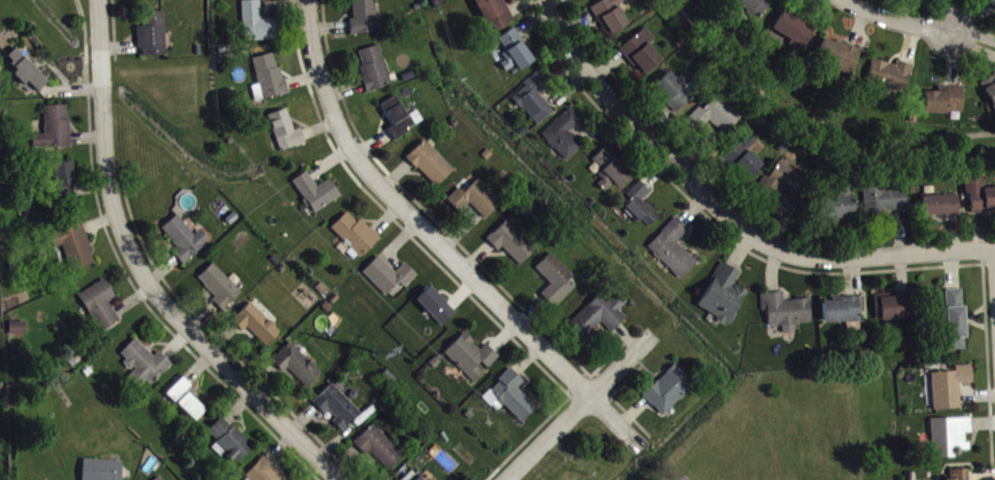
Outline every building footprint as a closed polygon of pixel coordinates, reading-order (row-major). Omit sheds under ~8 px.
[(386,35),(385,18),(377,18),(376,0),(354,0),(355,22),(352,22),(353,37),(386,35)] [(515,24),(501,0),(474,0),(494,35),(515,24)] [(610,39),(631,26),(620,9),(626,5),(623,0),(608,0),(592,10),(610,39)] [(774,5),(769,0),(734,0),(758,22),(774,5)] [(262,3),(244,3),(245,43),(277,42),(277,22),(262,22),(262,3)] [(141,59),(168,58),(166,13),(146,14),(146,28),(140,29),(141,59)] [(774,31),(806,51),(818,33),(786,13),(774,31)] [(651,47),(657,41),(647,29),(622,51),(646,78),(664,62),(651,47)] [(538,63),(515,31),(500,41),(508,53),(501,59),(511,73),(518,68),(522,73),(538,63)] [(854,77),(863,54),(825,40),(817,63),(854,77)] [(360,53),(364,67),(361,69),(369,95),(393,88),(381,47),(360,53)] [(50,85),(17,50),(6,61),(18,73),(14,76),(26,88),(30,84),(40,94),(50,85)] [(255,60),(264,102),(287,97),(278,55),(255,60)] [(898,67),(876,62),(870,85),(909,95),(915,67),(899,63),(898,67)] [(696,98),(671,74),(655,91),(680,115),(696,98)] [(551,87),(541,75),(514,98),(539,128),(555,114),(540,96),(551,87)] [(983,85),(994,108),(994,79),(983,85)] [(926,115),(966,115),(966,89),(941,89),(941,94),(927,94),(926,115)] [(396,141),(426,124),(419,113),(409,118),(398,98),(382,107),(394,128),(390,131),(396,141)] [(710,124),(729,137),(743,116),(716,98),(707,113),(700,108),(692,121),(705,131),(710,124)] [(46,108),(47,138),(33,138),(33,151),(71,150),(70,107),(46,108)] [(584,123),(572,110),(543,137),(568,163),(584,148),(571,134),(584,123)] [(282,155),(308,146),(302,131),(296,133),(288,111),(269,117),(282,155)] [(726,158),(750,183),(765,168),(750,152),(758,144),(750,136),(726,158)] [(437,190),(455,173),(426,142),(409,159),(437,190)] [(55,166),(60,200),(80,197),(75,163),(55,166)] [(810,181),(781,164),(767,188),(775,193),(778,188),(799,201),(810,181)] [(315,216),(343,199),(332,181),(318,189),(309,174),(295,182),(315,216)] [(994,215),(994,190),(987,190),(986,180),(968,180),(968,197),(973,197),(974,215),(994,215)] [(487,221),(503,206),(480,181),(465,195),(460,190),(448,202),(461,216),(472,206),(487,221)] [(640,226),(643,222),(651,229),(661,219),(643,203),(652,193),(641,183),(627,197),(632,201),(623,210),(640,226)] [(887,190),(887,186),(865,187),(867,216),(909,214),(908,189),(887,190)] [(925,198),(926,219),(961,218),(961,197),(925,198)] [(362,260),(383,241),(364,221),(360,225),(349,214),(333,230),(362,260)] [(196,237),(179,217),(163,231),(180,252),(176,256),(184,267),(212,243),(203,232),(196,237)] [(691,232),(677,219),(649,250),(683,282),(699,264),(678,246),(691,232)] [(500,253),(504,249),(521,268),(538,253),(510,221),(488,240),(500,253)] [(83,225),(52,237),(58,251),(65,248),(75,274),(99,265),(83,225)] [(575,279),(552,256),(537,271),(552,287),(544,295),(558,309),(578,290),(571,283),(575,279)] [(420,277),(407,265),(398,275),(381,258),(365,275),(390,298),(396,292),(401,297),(420,277)] [(742,275),(724,264),(698,309),(731,327),(750,294),(736,286),(742,275)] [(200,280),(218,299),(215,302),(226,313),(244,296),(215,266),(200,280)] [(80,298),(104,335),(122,323),(111,305),(118,300),(106,281),(80,298)] [(418,303),(445,329),(459,314),(432,289),(418,303)] [(967,292),(947,292),(948,352),(968,352),(967,292)] [(587,340),(602,325),(613,335),(628,320),(621,313),(630,304),(619,294),(611,302),(603,294),(572,326),(587,340)] [(877,299),(878,323),(917,322),(917,294),(906,295),(906,298),(877,299)] [(814,326),(813,302),(786,303),(785,295),(762,296),(763,313),(770,313),(770,329),(784,328),(785,336),(797,336),(797,327),(814,326)] [(867,301),(826,303),(826,325),(863,324),(862,314),(867,314),(867,301)] [(283,335),(253,304),(234,323),(245,334),(250,330),(269,349),(283,335)] [(446,357),(476,384),(488,372),(488,373),(501,359),(489,347),(484,352),(466,335),(446,357)] [(173,366),(161,354),(156,359),(138,341),(123,356),(129,362),(125,367),(148,390),(173,366)] [(295,375),(309,390),(324,376),(293,344),(273,363),(289,380),(295,375)] [(644,398),(664,419),(697,387),(677,366),(644,398)] [(934,375),(935,412),(963,411),(962,386),(975,386),(974,368),(957,368),(958,374),(934,375)] [(485,400),(500,414),(506,407),(524,425),(539,409),(520,391),(527,384),(513,371),(485,400)] [(189,394),(194,389),(185,379),(168,396),(196,425),(208,413),(189,394)] [(362,415),(335,386),(315,405),(326,416),(331,412),(339,421),(335,424),(343,433),(362,415)] [(256,449),(224,419),(210,434),(220,443),(215,449),(237,469),(256,449)] [(933,422),(934,461),(961,460),(961,453),(971,453),(971,445),(967,445),(966,436),(973,435),(972,420),(933,422)] [(357,444),(390,475),(406,457),(374,427),(357,444)] [(286,479),(266,459),(246,479),(286,479)] [(85,462),(84,479),(123,479),(124,464),(85,462)] [(971,472),(951,472),(952,479),(971,479),(971,472)]
